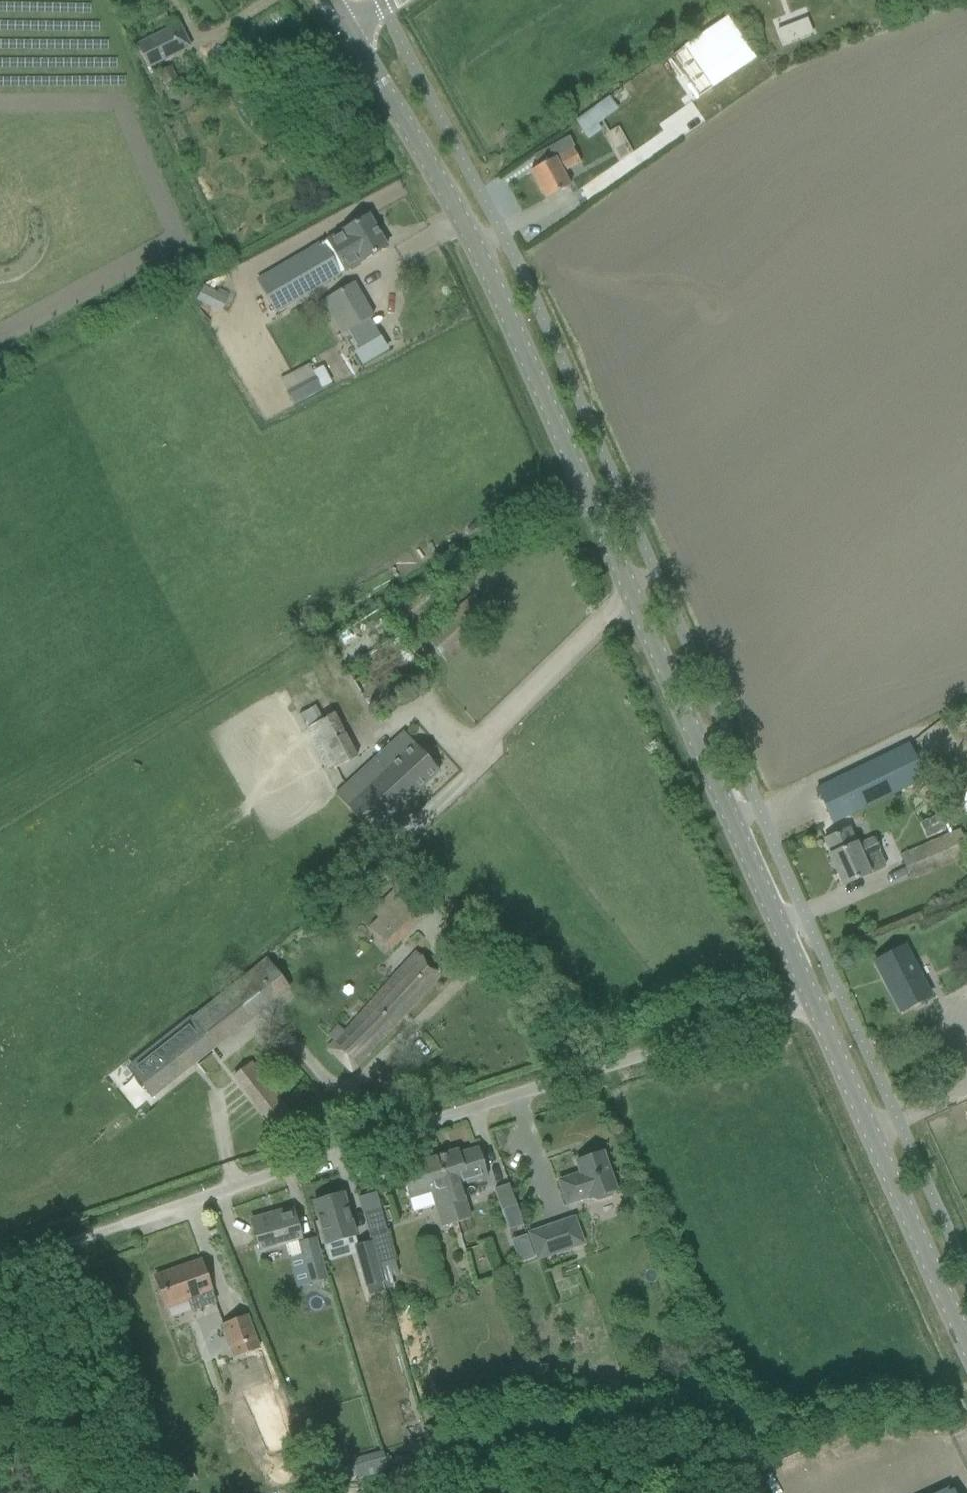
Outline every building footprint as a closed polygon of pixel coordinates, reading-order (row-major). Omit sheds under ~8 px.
[(135,43),(146,66),(189,46),(178,22),(135,43)] [(171,65),(158,71),(163,81),(175,75),(171,65)] [(580,128),(588,139),(601,130),(594,119),(580,128)] [(569,136),(533,155),(539,167),(548,162),(555,158),(573,149),(575,148),(569,136)] [(530,172),(545,200),(570,187),(562,171),(579,162),(573,149),(555,158),(548,162),(539,167),(530,172)] [(574,183),(579,194),(594,187),(589,175),(574,183)] [(343,232),(322,244),(322,243),(271,273),(257,281),(275,312),(289,304),(289,305),(340,275),(340,274),(361,262),(361,263),(386,248),(368,217),(343,231),(343,232)] [(324,301),(342,334),(373,316),(354,284),(324,301)] [(203,285),(196,300),(221,312),(228,297),(203,285)] [(284,390),(293,406),(321,390),(313,374),(284,390)] [(424,638),(446,662),(494,619),(472,596),(424,638)] [(327,642),(360,692),(371,709),(425,675),(381,607),(327,642)] [(298,714),(326,770),(355,755),(325,701),(298,714)] [(403,803),(440,770),(415,742),(388,767),(378,756),(368,765),(369,766),(336,796),(370,833),(403,803)] [(816,789),(833,823),(924,779),(908,745),(816,789)] [(933,817),(939,830),(949,826),(944,812),(933,817)] [(869,874),(885,867),(873,839),(857,846),(856,843),(855,844),(849,829),(823,840),(830,855),(828,856),(842,887),(869,875),(869,874)] [(911,880),(966,854),(966,848),(959,830),(900,857),(911,880)] [(392,860),(380,872),(388,881),(401,869),(392,860)] [(389,952),(435,906),(429,900),(405,878),(374,907),(381,914),(368,927),(366,928),(389,952)] [(874,963),(900,1012),(929,996),(904,947),(874,963)] [(328,1038),(334,1044),(328,1050),(351,1072),(439,976),(416,955),(343,1034),(338,1028),(328,1038)] [(151,1097),(253,1016),(231,988),(129,1068),(151,1097)] [(260,1121),(279,1111),(253,1061),(234,1071),(260,1121)] [(487,1178),(478,1148),(459,1154),(458,1150),(436,1156),(456,1223),(457,1225),(471,1221),(459,1184),(466,1182),(467,1184),(487,1178)] [(613,1191),(615,1190),(602,1153),(576,1162),(580,1174),(559,1181),(567,1204),(588,1197),(589,1199),(592,1198),(593,1200),(597,1202),(611,1197),(613,1193),(613,1191)] [(456,1223),(436,1156),(414,1163),(415,1166),(400,1171),(409,1200),(424,1195),(433,1192),(443,1227),(456,1223)] [(494,1191),(508,1230),(523,1225),(509,1186),(494,1191)] [(313,1202),(325,1241),(353,1232),(342,1194),(313,1202)] [(274,1214),(275,1219),(252,1226),(259,1251),(300,1239),(291,1209),(274,1214)] [(529,1234),(538,1259),(570,1248),(561,1223),(529,1234)] [(398,1273),(386,1231),(370,1236),(372,1242),(370,1242),(380,1278),(381,1278),(398,1273)] [(298,1244),(309,1283),(326,1278),(315,1239),(298,1244)] [(380,1278),(370,1242),(354,1247),(365,1287),(382,1283),(381,1278),(380,1278)] [(215,1303),(201,1262),(155,1278),(166,1308),(188,1300),(192,1311),(215,1303)] [(222,1324),(233,1356),(258,1348),(246,1315),(222,1324)] [(329,1347),(320,1350),(325,1370),(335,1367),(329,1347)] [(253,1382),(238,1387),(256,1438),(272,1432),(269,1423),(283,1418),(265,1368),(250,1374),(253,1382)] [(448,1446),(435,1449),(437,1460),(451,1457),(448,1446)] [(386,1472),(381,1452),(351,1460),(357,1480),(386,1472)]
